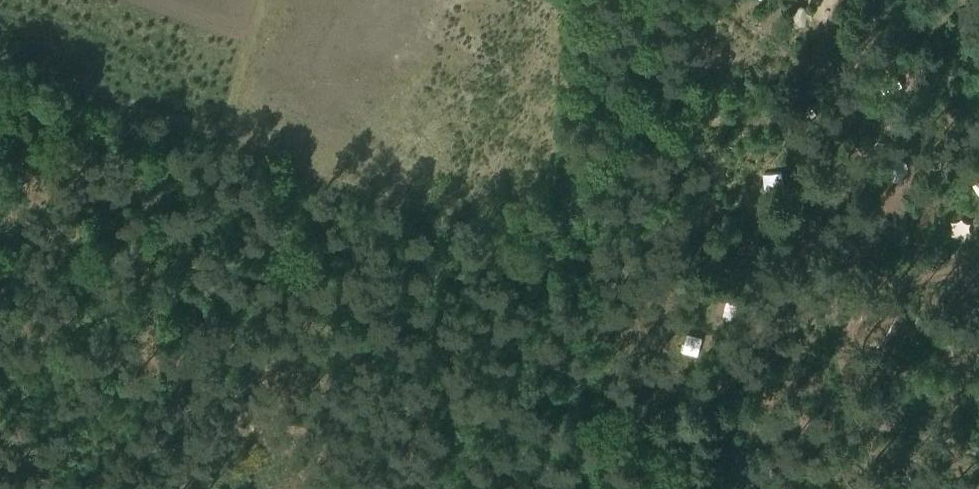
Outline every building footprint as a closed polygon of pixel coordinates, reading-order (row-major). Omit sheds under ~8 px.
[(904,175),(905,155),(889,154),(888,174),(904,175)]
